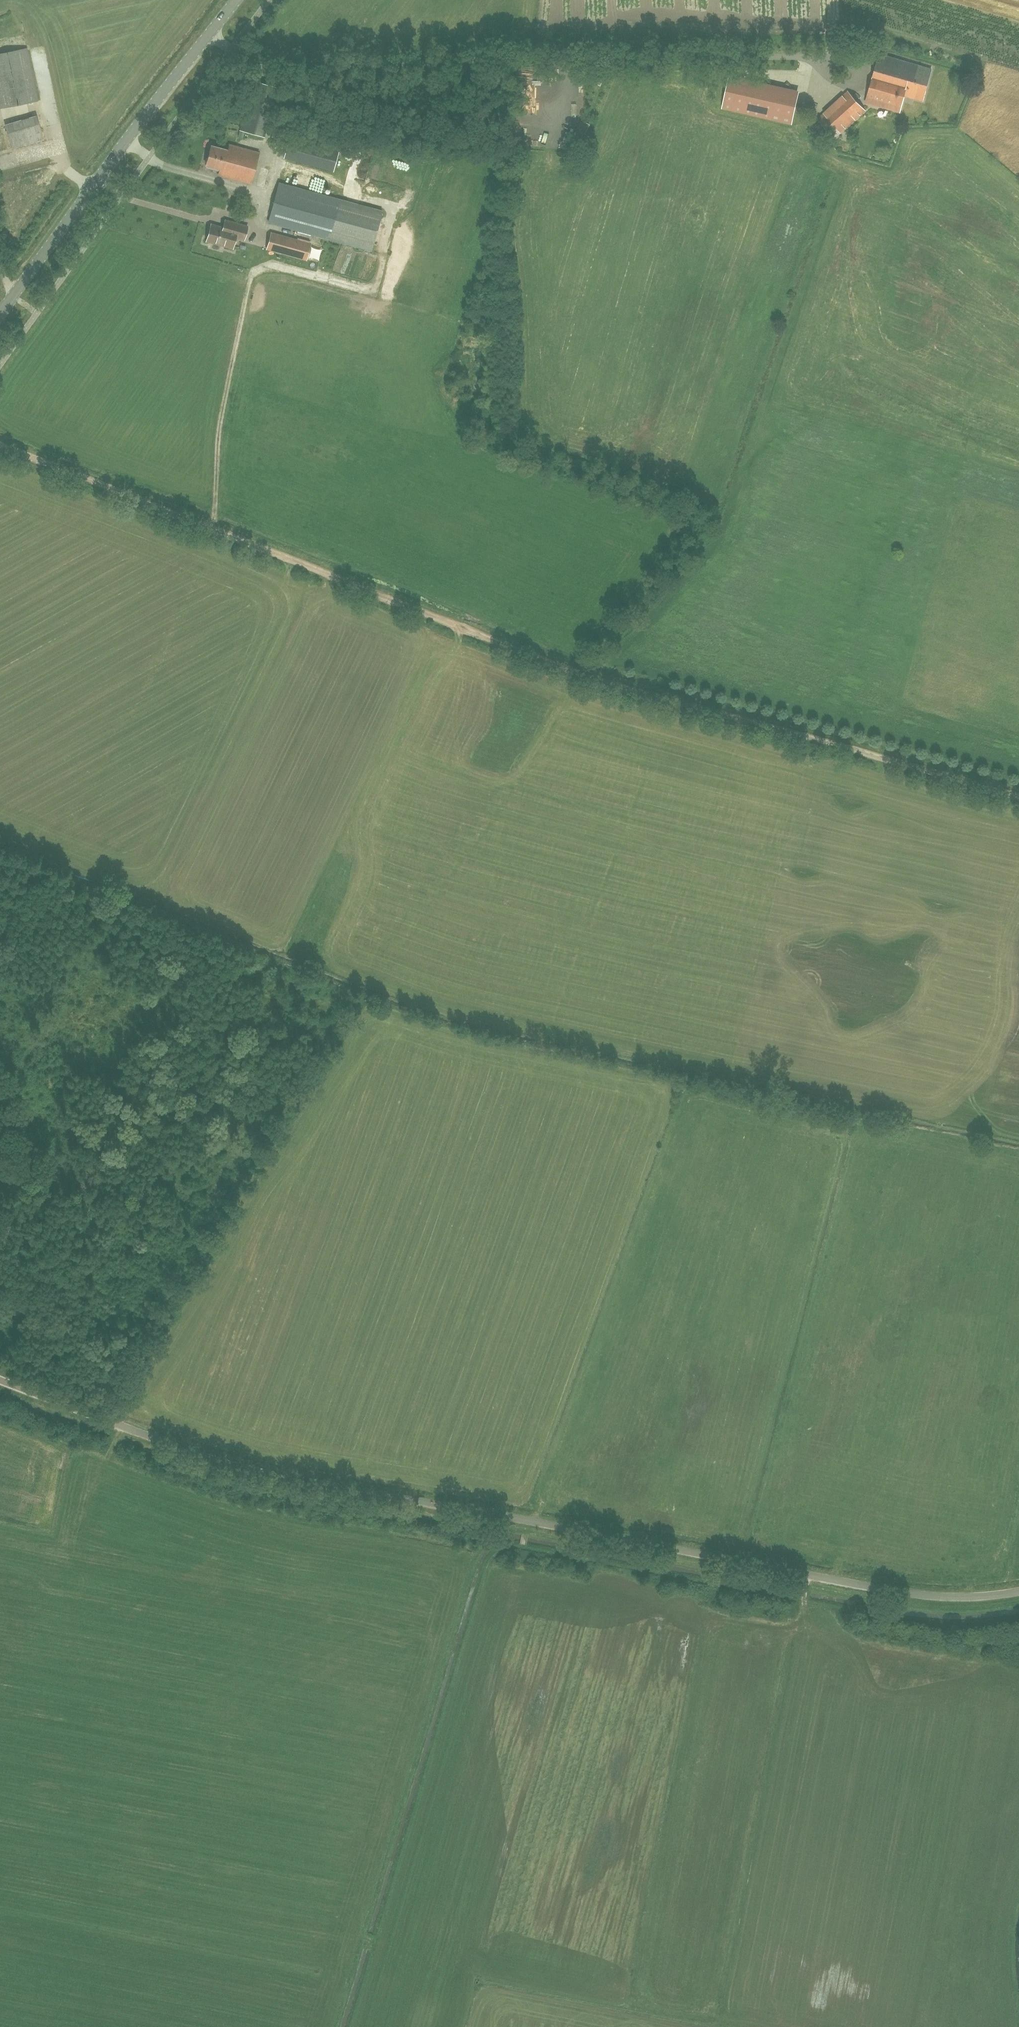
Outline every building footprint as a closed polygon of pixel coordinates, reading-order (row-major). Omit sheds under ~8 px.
[(37,100),(26,48),(0,54),(0,108),(37,100)] [(923,101),(931,69),(879,54),(865,102),(900,112),(904,95),(923,101)] [(726,73),(719,105),(791,119),(797,86),(726,73)] [(254,81),(240,130),(264,136),(277,87),(254,81)] [(817,118),(835,138),(865,110),(847,91),(817,118)] [(4,125),(11,148),(42,139),(35,116),(4,125)] [(290,134),(283,158),(332,171),(339,147),(290,134)] [(27,158),(41,151),(37,144),(23,151),(27,158)] [(211,146),(205,165),(220,169),(218,174),(251,183),(259,153),(229,145),(228,150),(211,146)] [(10,183),(8,175),(0,177),(0,186),(10,183)] [(279,183),(268,222),(371,250),(381,211),(279,183)] [(224,221),(222,228),(210,225),(206,241),(232,248),(235,237),(243,240),(247,227),(224,221)] [(266,250),(306,260),(311,243),(270,232),(266,250)]
